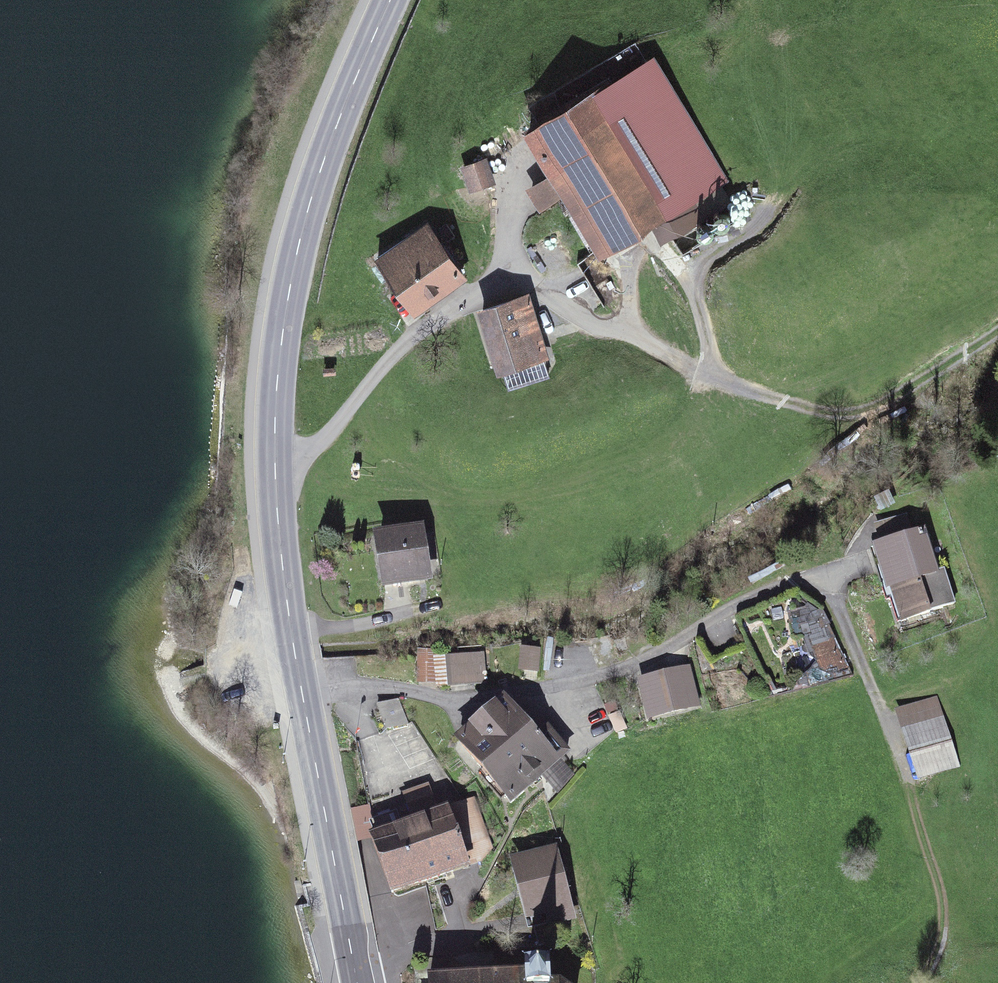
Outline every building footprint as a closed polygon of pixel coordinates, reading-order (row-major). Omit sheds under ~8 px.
[(536,132),(599,241),(712,176),(649,67),(536,132)] [(489,160),(468,170),(479,193),(500,182),(489,160)] [(662,240),(696,229),(691,213),(657,224),(662,240)] [(430,229),(386,260),(417,305),(461,274),(430,229)] [(530,297),(485,308),(500,369),(544,359),(530,297)] [(917,512),(878,518),(880,536),(919,530),(917,512)] [(421,534),(379,539),(384,583),(426,578),(421,534)] [(925,534),(876,552),(904,624),(953,606),(925,534)] [(804,604),(801,629),(822,631),(824,606),(804,604)] [(540,645),(521,645),(522,669),(540,669),(540,645)] [(437,653),(419,653),(419,682),(436,682),(437,653)] [(472,657),(447,658),(449,683),(473,682),(472,657)] [(684,674),(644,687),(654,716),(693,703),(684,674)] [(386,726),(408,721),(402,694),(380,699),(386,726)] [(931,700),(904,709),(923,770),(950,762),(931,700)] [(537,743),(504,704),(460,741),(511,802),(568,754),(549,732),(537,743)] [(407,789),(412,803),(436,794),(431,780),(407,789)] [(472,807),(373,838),(390,892),(490,861),(472,807)] [(516,862),(538,946),(551,943),(547,926),(578,918),(560,851),(516,862)] [(434,979),(434,982),(549,982),(549,967),(530,968),(530,976),(434,979)]
